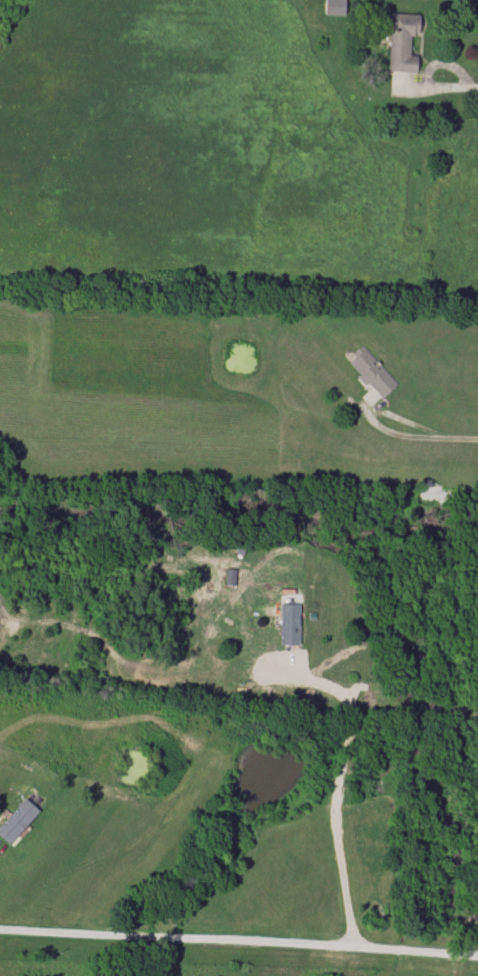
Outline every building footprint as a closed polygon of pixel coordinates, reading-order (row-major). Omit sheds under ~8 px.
[(345,0),(324,0),(324,14),(344,15),(345,0)] [(388,71),(416,72),(417,55),(409,55),(410,35),(418,35),(418,14),(390,13),(388,71)] [(381,398),(397,383),(362,346),(346,361),(381,398)] [(279,644),(298,645),(298,604),(280,603),(279,644)] [(8,844),(38,811),(25,798),(0,824),(0,837),(8,844)]
